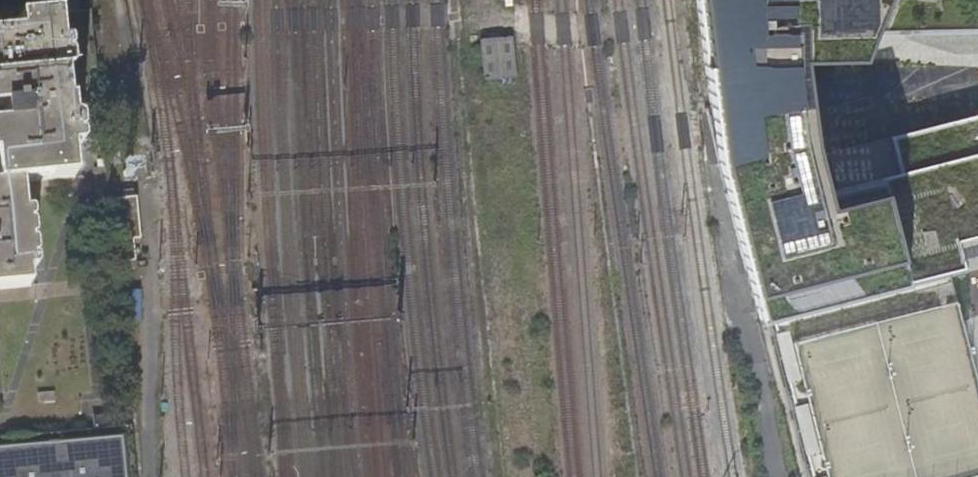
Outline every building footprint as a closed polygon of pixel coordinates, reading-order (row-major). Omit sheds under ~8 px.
[(717,84),(759,321),(977,266),(977,114),(890,135),(894,145),(831,159),(840,200),(828,202),(802,56),(867,56),(875,28),(977,28),(977,0),(707,0),(717,84)] [(30,285),(28,271),(29,271),(24,211),(23,212),(20,182),(74,177),(71,146),(76,146),(72,100),(67,100),(59,13),(18,16),(20,31),(0,33),(0,288),(30,285)] [(487,37),(490,78),(520,76),(517,36),(487,37)] [(115,237),(136,237),(135,198),(114,198),(115,237)] [(759,321),(799,476),(977,476),(977,266),(759,321)] [(122,450),(109,438),(63,443),(60,447),(61,455),(48,456),(48,447),(43,444),(0,448),(0,476),(125,476),(122,450)]
